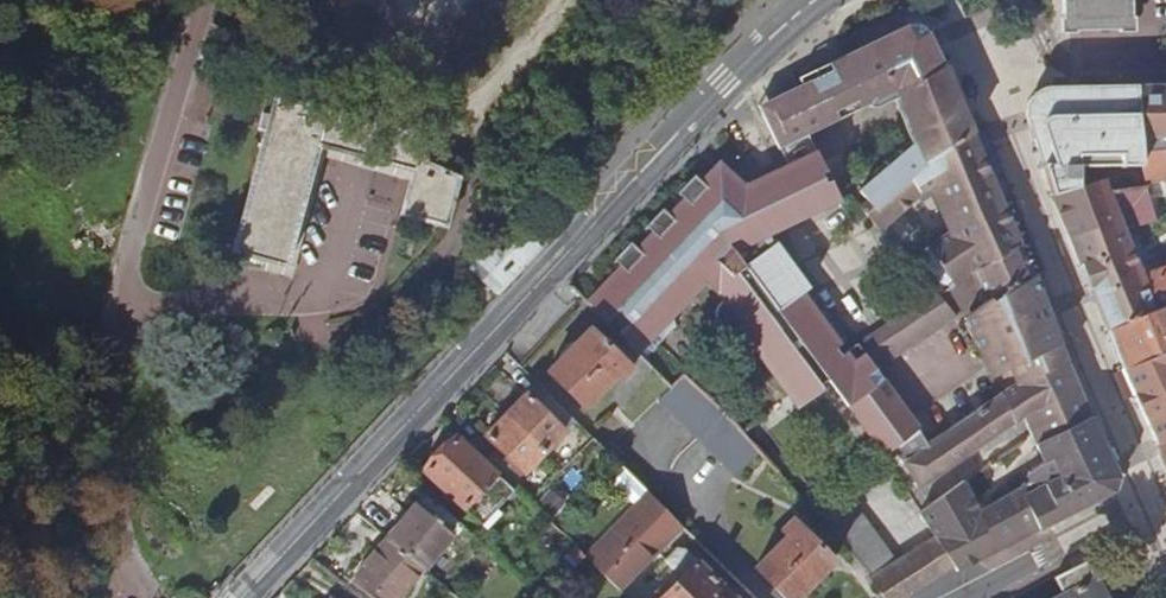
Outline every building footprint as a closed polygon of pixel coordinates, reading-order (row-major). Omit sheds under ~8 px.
[(1059,29),(1127,29),(1127,0),(1059,0),(1059,29)] [(813,78),(776,96),(757,111),(776,152),(808,135),(865,108),(873,110),(897,98),(944,70),(926,31),(925,32),(922,27),(916,24),(909,24),(905,26),(809,71),(813,78)] [(860,191),(867,201),(874,208),(905,181),(971,133),(953,93),(945,72),(944,70),(897,98),(917,142),(860,191)] [(1142,167),(1140,153),(1165,150),(1165,87),(1046,88),(1039,89),(1033,93),(1027,98),(1026,105),(1025,113),(1026,120),(1030,131),(1043,171),(1052,196),(1077,188),(1077,169),(1142,167)] [(444,229),(459,181),(458,180),(416,158),(423,137),(273,94),(231,253),(285,269),(318,148),(411,174),(400,217),(444,229)] [(925,248),(950,287),(1019,243),(1009,218),(1001,201),(994,186),(971,133),(905,181),(874,208),(867,201),(860,208),(879,233),(936,183),(942,199),(940,201),(944,210),(947,218),(946,223),(948,230),(925,248)] [(792,224),(839,202),(816,152),(808,135),(776,152),(783,166),(742,187),(716,161),(707,169),(703,165),(614,260),(618,265),(585,300),(645,360),(677,327),(675,315),(703,286),(714,295),(720,303),(715,308),(714,314),(714,321),(718,327),(729,342),(737,336),(789,400),(812,381),(804,370),(813,363),(814,365),(834,350),(839,346),(792,284),(768,250),(772,248),(767,236),(792,224)] [(1140,153),(1142,167),(1144,185),(1165,182),(1165,150),(1140,153)] [(1145,186),(1110,192),(1104,179),(1077,188),(1052,196),(1081,268),(1107,331),(1165,310),(1165,266),(1142,274),(1117,211),(1132,208),(1137,226),(1156,222),(1145,186)] [(822,374),(829,382),(889,458),(900,448),(920,431),(874,371),(951,321),(955,318),(938,298),(973,276),(986,301),(960,322),(988,380),(1006,371),(1059,345),(1044,307),(1038,293),(1019,243),(950,287),(847,355),(842,359),(822,374)] [(1107,331),(1113,346),(1123,370),(1157,358),(1165,353),(1165,310),(1107,331)] [(548,373),(584,408),(615,376),(621,381),(632,370),(591,328),(579,340),(579,343),(563,360),(560,359),(548,373)] [(1006,371),(1013,385),(1065,359),(1062,351),(1059,345),(1006,371)] [(842,359),(834,350),(814,365),(813,363),(804,370),(812,381),(822,374),(842,359)] [(1157,358),(1123,370),(1135,396),(1148,426),(1156,443),(1165,439),(1165,353),(1157,358)] [(1020,414),(1029,437),(1083,402),(1077,389),(1074,381),(1065,359),(1013,385),(928,444),(920,431),(900,448),(922,486),(1020,414)] [(821,389),(829,382),(822,374),(812,381),(789,400),(799,412),(822,395),(821,389)] [(732,477),(760,455),(751,445),(744,437),(742,435),(682,377),(669,385),(657,400),(732,477)] [(543,454),(575,422),(550,397),(540,408),(528,397),(507,419),(543,454)] [(1083,402),(1029,437),(1033,447),(1090,418),(1083,402)] [(1102,441),(1090,418),(1033,447),(1042,465),(1024,478),(1027,484),(978,511),(964,482),(922,512),(938,538),(956,567),(959,571),(1068,517),(1115,493),(1119,477),(1102,441)] [(513,485),(543,454),(507,419),(487,439),(497,449),(487,460),(513,485)] [(422,470),(461,509),(493,476),(454,437),(422,470)] [(1156,443),(1165,464),(1165,439),(1156,443)] [(535,525),(544,516),(530,503),(517,490),(509,498),(535,525)] [(620,590),(682,528),(648,494),(586,557),(620,590)] [(899,563),(848,494),(815,516),(822,524),(860,567),(871,581),(899,563)] [(417,503),(386,538),(421,568),(452,532),(417,503)] [(784,597),(801,597),(805,594),(804,590),(820,573),(823,576),(836,562),(796,521),(784,532),(788,537),(756,570),(784,597)] [(421,568),(386,538),(357,573),(385,597),(395,597),(421,568)] [(871,581),(886,597),(905,597),(956,567),(938,538),(899,563),(871,581)] [(685,552),(676,550),(664,561),(681,578),(661,597),(732,597),(685,552)] [(1053,597),(1112,597),(1101,577),(1106,574),(1102,566),(1096,555),(1057,576),(1065,592),(1053,597)] [(1102,566),(1106,574),(1101,577),(1112,597),(1129,597),(1124,588),(1111,562),(1102,566)]
